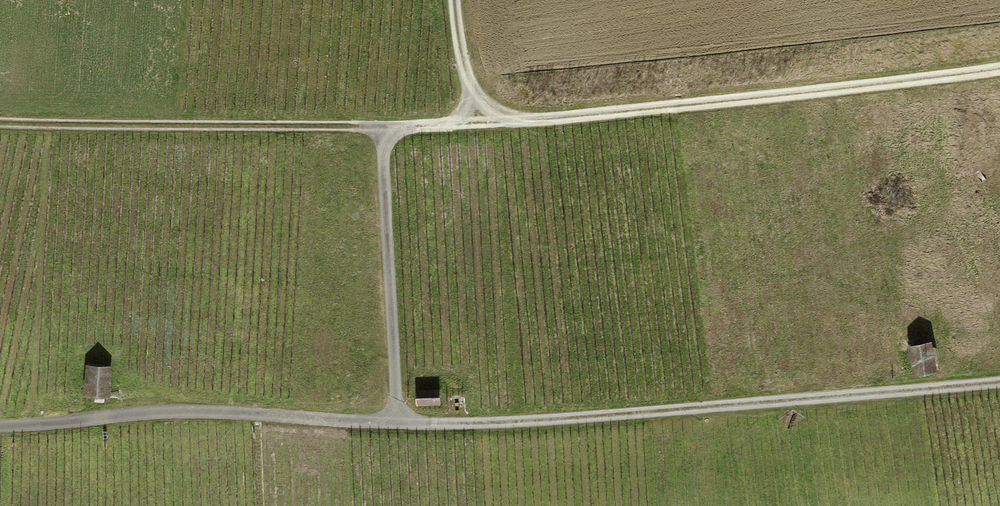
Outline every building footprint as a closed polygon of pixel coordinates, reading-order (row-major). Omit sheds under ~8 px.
[(930,345),(912,348),(915,368),(934,366),(930,345)] [(109,366),(88,365),(87,393),(108,394),(109,366)] [(438,391),(417,389),(416,402),(437,404),(438,391)]
